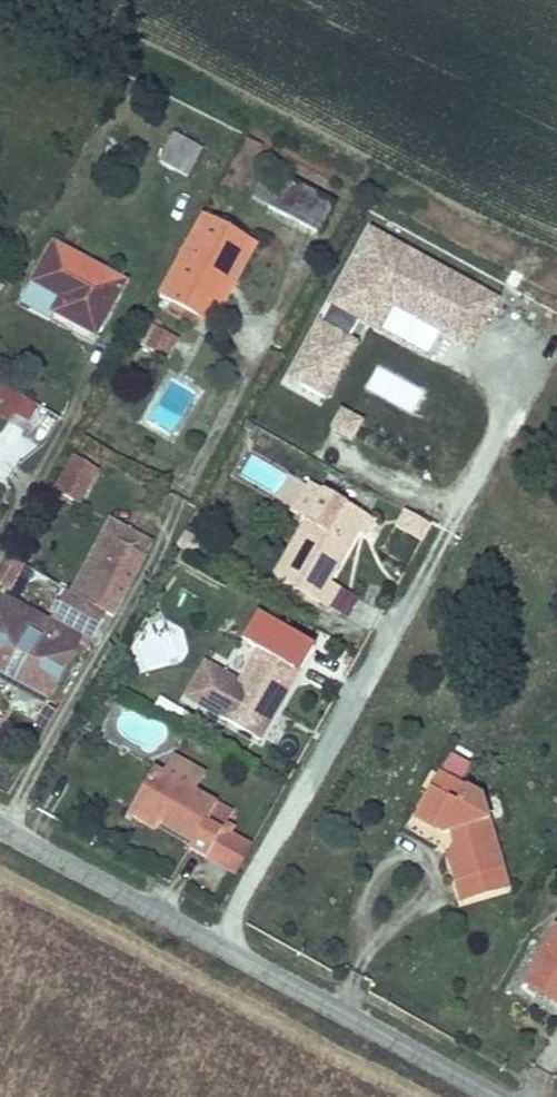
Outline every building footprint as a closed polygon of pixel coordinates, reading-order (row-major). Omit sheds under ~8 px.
[(159,164),(190,179),(205,148),(174,134),(159,164)] [(335,206),(289,181),(272,211),(319,237),(335,206)] [(186,310),(203,320),(249,239),(208,216),(163,296),(175,303),(170,313),(181,319),(186,310)] [(474,356),(503,298),(365,229),(287,383),(326,402),(364,326),(428,359),(439,339),(474,356)] [(262,246),(249,239),(203,320),(216,327),(262,246)] [(127,284),(57,245),(36,284),(66,300),(59,313),(99,335),(127,284)] [(181,319),(198,329),(203,320),(186,310),(181,319)] [(167,332),(153,324),(142,344),(156,352),(167,332)] [(167,332),(156,352),(168,359),(180,339),(167,332)] [(375,367),(367,390),(415,408),(424,385),(375,367)] [(47,441),(60,415),(5,386),(0,395),(0,416),(47,441)] [(359,442),(365,418),(338,411),(332,435),(359,442)] [(97,481),(73,467),(59,495),(81,508),(97,481)] [(332,487),(318,480),(305,504),(319,512),(332,487)] [(375,512),(332,487),(319,512),(284,573),(336,603),(348,582),(338,577),(375,512)] [(438,522),(412,507),(403,523),(429,538),(438,522)] [(112,524),(73,596),(86,603),(118,544),(144,559),(151,546),(112,524)] [(144,559),(118,544),(86,603),(112,617),(144,559)] [(348,582),(336,603),(356,614),(368,594),(348,582)] [(3,615),(0,620),(0,673),(47,700),(79,643),(51,628),(53,626),(31,614),(24,626),(3,615)] [(133,631),(144,672),(191,659),(179,618),(133,631)] [(228,714),(269,737),(307,670),(301,666),(312,646),(267,620),(255,642),(265,648),(228,714)] [(209,767),(181,751),(172,767),(200,783),(209,767)] [(462,781),(471,762),(449,752),(440,771),(462,781)] [(159,760),(139,798),(167,813),(200,831),(195,839),(214,850),(229,823),(239,804),(200,783),(172,767),(159,760)] [(483,802),(441,777),(417,818),(446,834),(455,831),(458,842),(450,856),(461,901),(505,890),(483,802)] [(167,813),(139,798),(135,804),(163,820),(167,813)] [(244,867),(259,840),(229,823),(214,850),(244,867)] [(525,985),(556,1004),(556,932),(525,985)]
